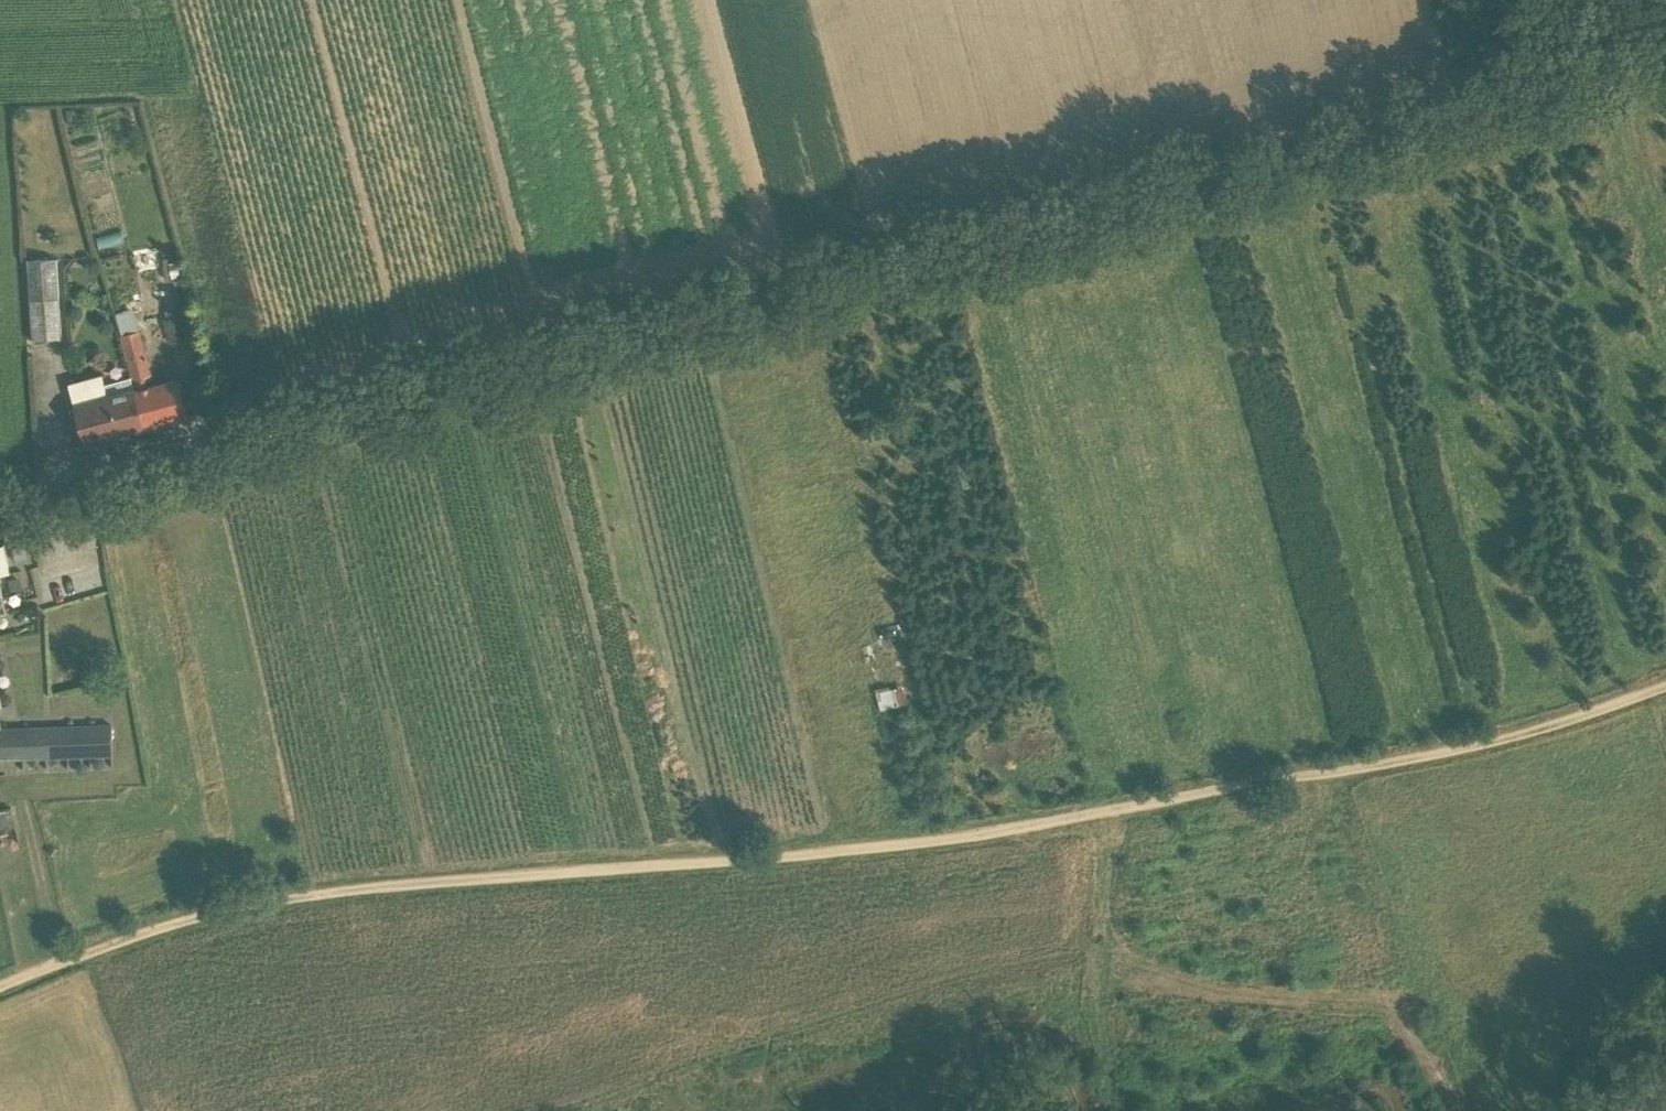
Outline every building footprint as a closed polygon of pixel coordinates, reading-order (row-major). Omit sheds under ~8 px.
[(58,258),(29,259),(34,339),(62,338),(58,258)] [(123,332),(140,328),(136,308),(119,312),(123,332)] [(166,311),(168,319),(177,316),(176,309),(166,311)] [(177,316),(168,319),(166,319),(170,341),(184,339),(179,316),(177,316)] [(132,377),(146,427),(189,416),(178,378),(155,384),(141,330),(122,335),(133,377),(132,377)] [(132,377),(106,384),(103,374),(69,383),(85,444),(146,427),(132,377)] [(10,613),(0,576),(12,573),(4,545),(0,546),(0,616),(10,613)] [(14,547),(16,564),(31,561),(29,545),(14,547)] [(903,686),(891,690),(895,707),(908,703),(903,686)] [(3,727),(0,714),(0,760),(114,756),(112,723),(3,727)] [(0,809),(0,829),(16,826),(12,807),(0,809)]
